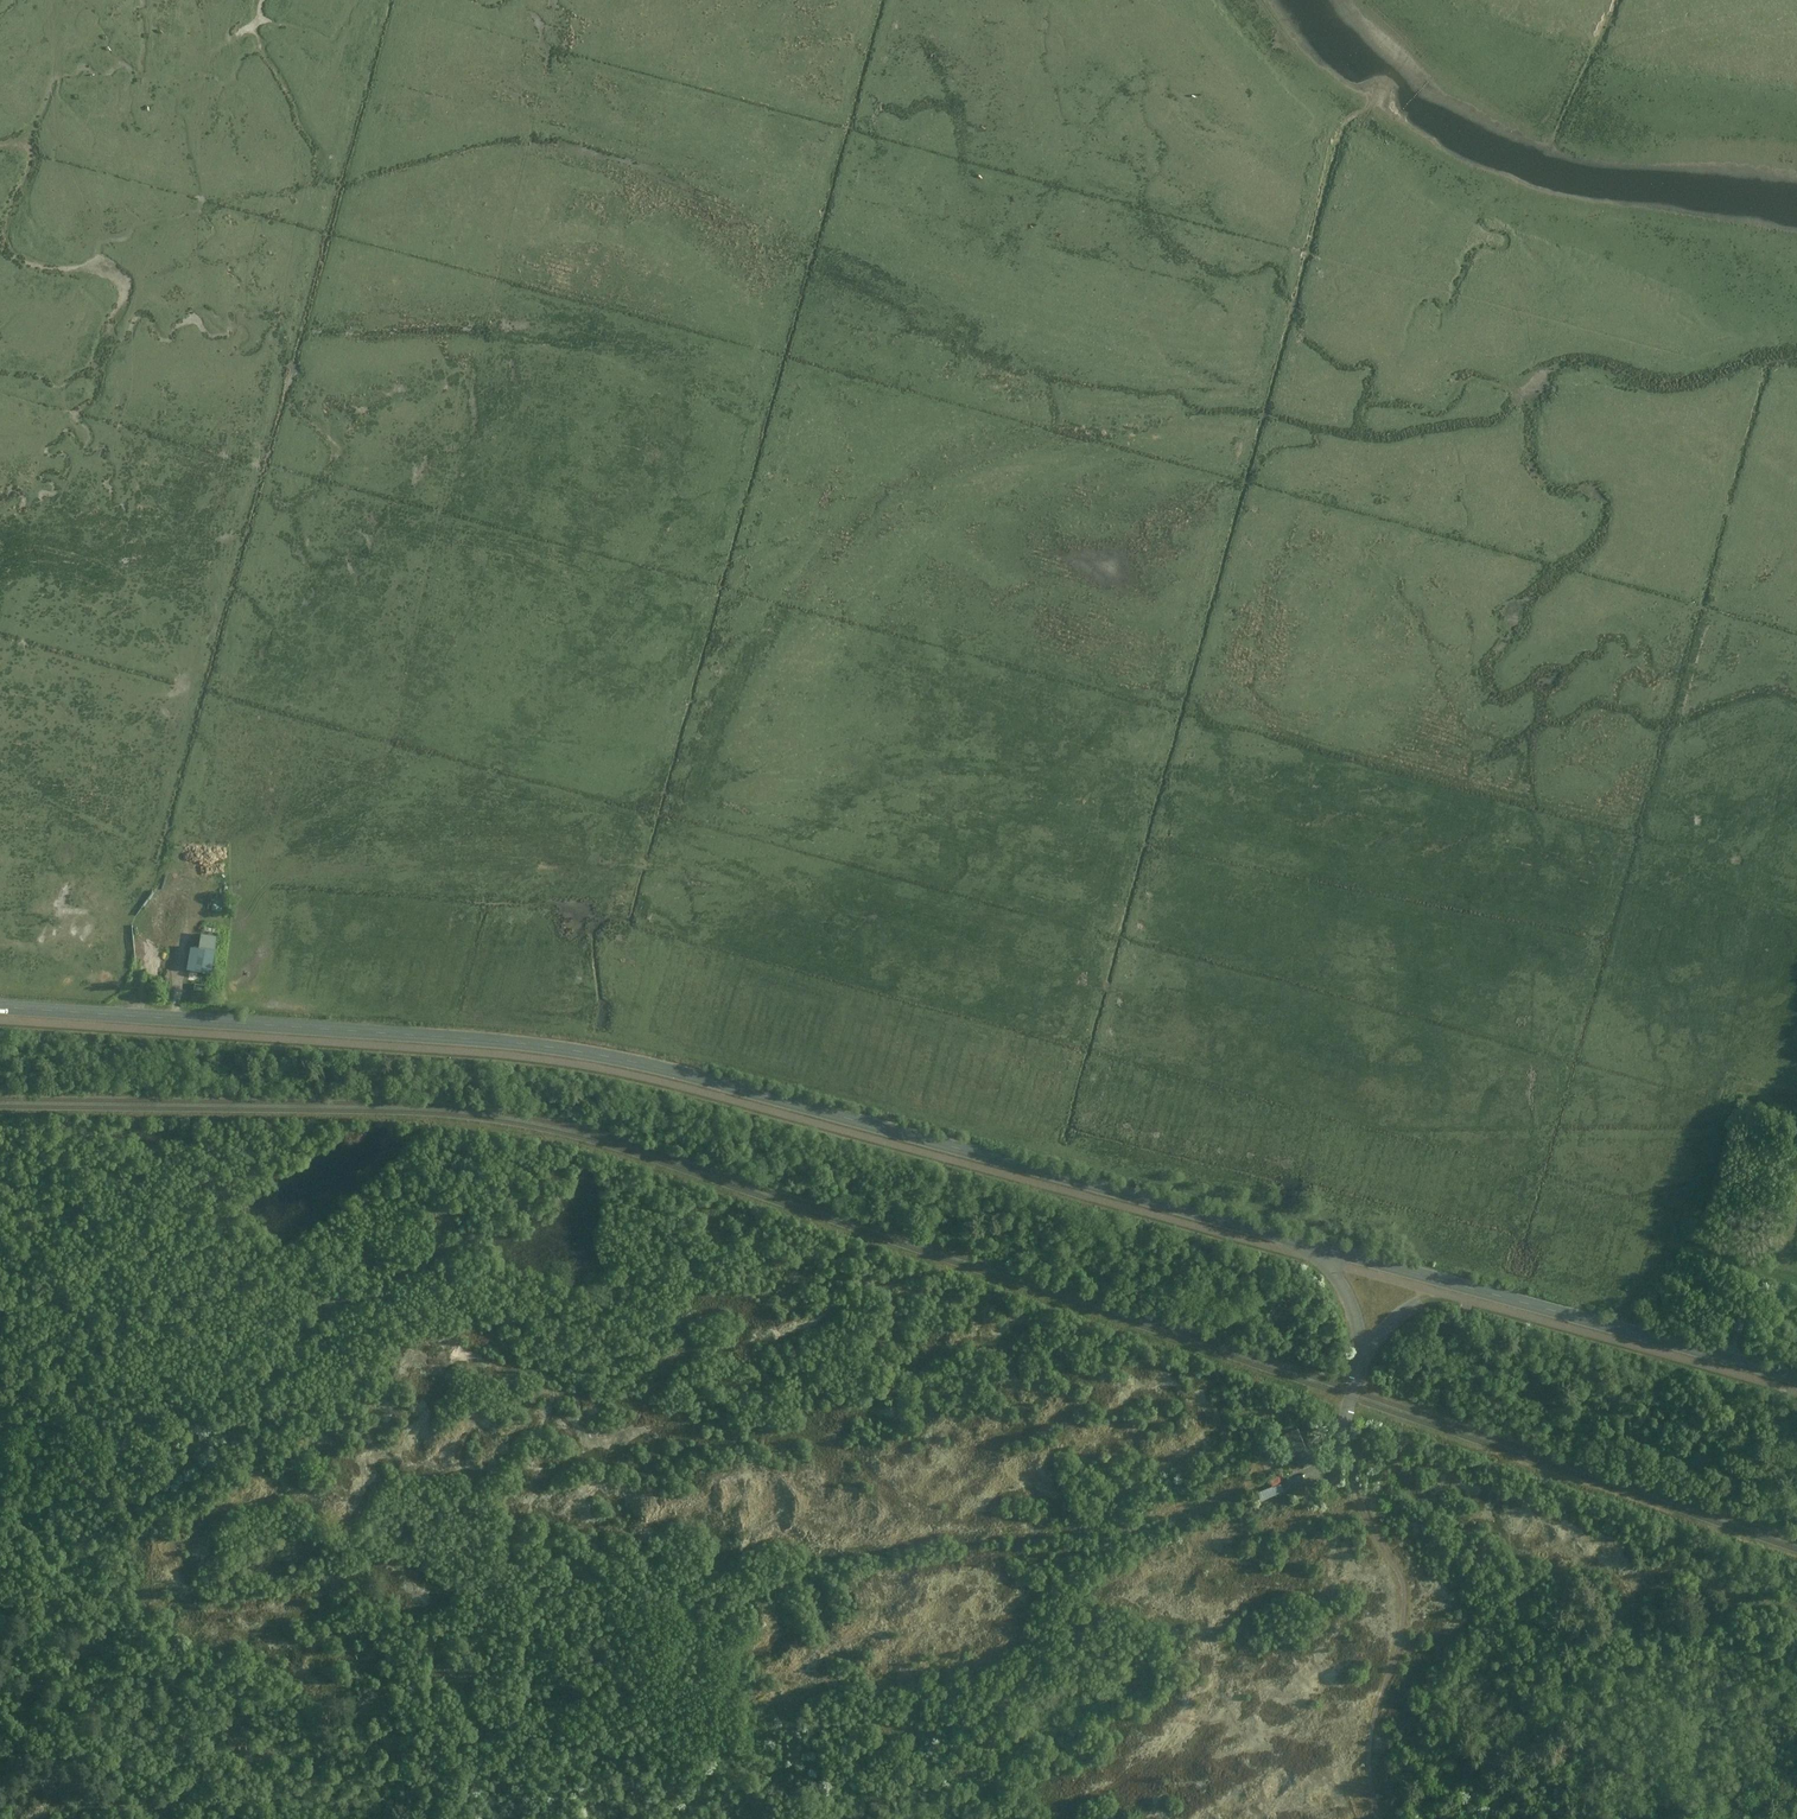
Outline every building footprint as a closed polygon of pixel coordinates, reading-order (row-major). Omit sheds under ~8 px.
[(192,966),(216,970),(223,932),(207,929),(204,943),(197,942),(192,966)] [(1280,1317),(1286,1308),(1278,1303),(1272,1313),(1280,1317)] [(1741,1337),(1744,1323),(1736,1321),(1733,1335),(1741,1337)] [(1297,1472),(1314,1465),(1300,1429),(1276,1439),(1286,1466),(1294,1463),(1297,1472)] [(1273,1486),(1258,1491),(1262,1503),(1286,1494),(1279,1475),(1271,1478),(1273,1486)]
